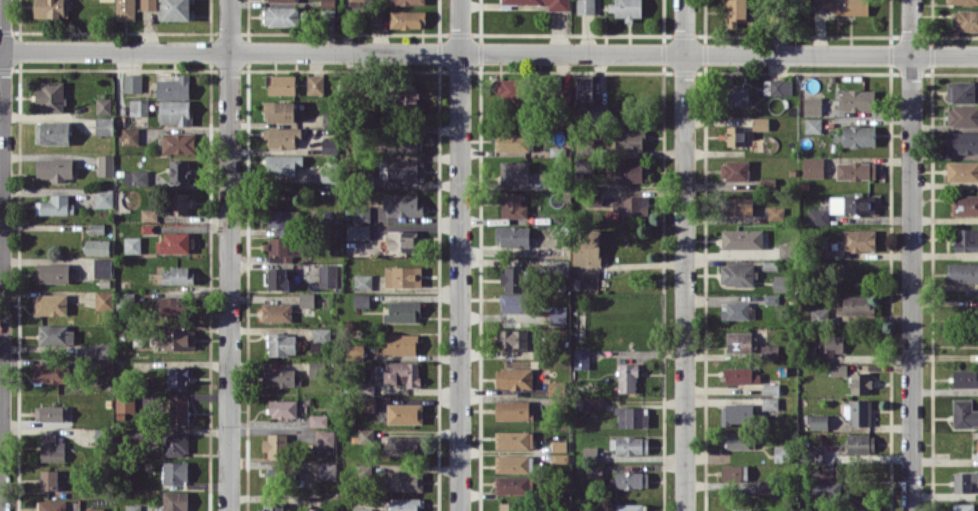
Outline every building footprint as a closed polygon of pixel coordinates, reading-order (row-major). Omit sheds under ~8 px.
[(35,18),(68,17),(68,0),(34,0),(35,18)] [(115,20),(136,20),(136,0),(116,0),(115,20)] [(195,20),(195,9),(193,9),(193,0),(162,0),(162,20),(195,20)] [(549,5),(549,10),(568,10),(568,0),(501,0),(501,4),(549,5)] [(595,14),(595,0),(577,0),(576,13),(595,14)] [(615,3),(608,3),(608,14),(624,15),(624,19),(642,19),(642,0),(615,0),(615,3)] [(737,27),(737,21),(746,21),(747,0),(727,0),(726,26),(737,27)] [(869,0),(816,0),(816,10),(834,10),(834,14),(869,15),(869,0)] [(299,25),(298,6),(264,7),(264,26),(299,25)] [(372,24),(382,24),(382,8),(372,8),(372,24)] [(425,10),(390,11),(390,28),(425,28),(425,10)] [(952,10),(953,31),(977,30),(977,10),(952,10)] [(142,74),(123,74),(123,92),(142,92),(142,74)] [(157,79),(157,98),(190,98),(190,74),(178,74),(178,79),(157,79)] [(324,74),(307,74),(307,94),(324,93),(324,74)] [(296,94),(296,75),(267,75),(267,94),(296,94)] [(577,75),(577,110),(593,110),(593,76),(577,75)] [(496,80),(497,100),(520,100),(520,79),(496,80)] [(791,79),(763,79),(764,94),(792,93),(791,79)] [(947,81),(947,102),(977,102),(977,88),(975,88),(975,81),(947,81)] [(64,112),(63,82),(37,83),(37,112),(64,112)] [(748,85),(724,86),(725,105),(749,104),(748,85)] [(874,90),(840,89),(840,110),(874,111),(874,90)] [(419,92),(397,91),(397,106),(418,107),(419,92)] [(821,96),(803,97),(804,115),(821,114),(821,96)] [(111,98),(96,98),(97,114),(111,114),(111,98)] [(130,116),(148,115),(148,99),(129,99),(130,116)] [(159,124),(190,124),(191,100),(159,99),(159,124)] [(295,121),(295,100),(264,101),(264,121),(295,121)] [(947,105),(948,126),(977,126),(977,105),(947,105)] [(113,134),(113,117),(96,117),(96,135),(113,134)] [(822,117),(805,118),(805,133),(822,132),(822,117)] [(768,118),(752,118),(752,129),(768,129),(768,118)] [(70,121),(36,121),(35,144),(70,144),(70,121)] [(726,146),(745,145),(744,125),(726,126),(726,146)] [(875,146),(876,126),(843,125),(842,145),(875,146)] [(123,144),(138,144),(138,128),(122,128),(123,144)] [(268,148),(295,148),(295,138),(301,138),(302,128),(264,128),(263,138),(268,138),(268,148)] [(615,150),(644,151),(645,130),(616,129),(615,150)] [(195,153),(195,133),(162,132),(162,153),(195,153)] [(948,132),(948,152),(977,152),(977,132),(948,132)] [(496,152),(528,151),(528,133),(496,134),(496,152)] [(386,151),(422,152),(422,138),(387,138),(386,151)] [(98,176),(114,176),(114,154),(98,154),(98,176)] [(302,164),(303,155),(268,154),(267,175),(296,175),(296,164),(302,164)] [(593,156),(574,157),(575,174),(594,173),(593,156)] [(73,158),(37,157),(36,179),(73,180),(73,158)] [(823,157),(803,157),(803,177),(823,177),(823,157)] [(170,182),(189,182),(189,159),(169,160),(170,182)] [(388,180),(424,179),(424,160),(388,160),(388,180)] [(749,160),(721,161),(721,180),(749,180),(749,160)] [(528,161),(501,161),(501,182),(529,182),(528,161)] [(647,161),(615,162),(616,182),(647,181),(647,161)] [(977,181),(977,161),(947,161),(947,181),(977,181)] [(836,162),(836,179),(875,179),(875,162),(836,162)] [(321,181),(338,182),(338,163),(322,163),(321,181)] [(148,170),(124,170),(124,184),(148,184),(148,170)] [(113,189),(95,189),(94,207),(113,207),(113,189)] [(501,217),(527,218),(527,205),(521,205),(521,192),(502,191),(501,217)] [(190,215),(190,193),(170,192),(170,214),(190,215)] [(69,194),(50,195),(51,201),(36,201),(36,214),(74,214),(74,203),(69,203),(69,194)] [(385,215),(423,216),(423,203),(418,203),(418,194),(386,194),(385,215)] [(977,215),(977,195),(953,194),(953,215),(977,215)] [(613,211),(621,211),(622,216),(648,215),(647,196),(621,196),(621,201),(613,201),(613,211)] [(830,213),(875,213),(875,196),(830,196),(830,213)] [(720,215),(753,215),(753,197),(720,197),(720,215)] [(768,220),(783,220),(784,207),(769,206),(768,220)] [(157,220),(157,208),(141,209),(142,221),(157,220)] [(828,224),(828,208),(808,208),(808,224),(828,224)] [(263,210),(263,227),(300,228),(301,211),(263,210)] [(104,234),(104,223),(90,223),(90,233),(104,234)] [(346,239),(369,239),(369,224),(347,224),(346,239)] [(496,226),(495,246),(530,247),(530,226),(496,226)] [(721,230),(722,249),(763,248),(762,229),(721,230)] [(843,250),(875,251),(876,230),(843,229),(843,250)] [(956,229),(955,251),(977,251),(977,229),(956,229)] [(417,230),(388,230),(388,252),(417,252),(417,230)] [(573,264),(600,265),(601,230),(574,230),(573,264)] [(156,252),(189,252),(189,232),(164,232),(164,240),(156,240),(156,252)] [(141,252),(140,236),(124,237),(125,253),(141,252)] [(109,255),(110,239),(86,238),(86,254),(109,255)] [(292,261),(293,254),(303,255),(304,238),(267,238),(267,260),(292,261)] [(111,258),(94,258),(94,277),(112,277),(111,258)] [(977,282),(977,263),(948,262),(947,282),(977,282)] [(70,282),(70,263),(40,263),(40,282),(70,282)] [(721,284),(754,285),(754,264),(721,263),(721,284)] [(337,265),(319,264),(318,287),(337,287),(337,265)] [(502,291),(521,292),(521,265),(503,265),(502,291)] [(386,286),(422,287),(422,266),(386,266),(386,286)] [(162,283),(192,284),(192,268),(163,267),(162,283)] [(269,289),(288,289),(288,267),(268,268),(269,289)] [(372,289),(371,274),(354,274),(354,290),(372,289)] [(774,291),(788,290),(788,275),(774,275),(774,291)] [(96,310),(113,310),(113,291),(95,291),(96,310)] [(314,307),(314,292),(300,292),(299,307),(314,307)] [(67,314),(67,294),(34,295),(34,315),(67,314)] [(369,294),(354,294),(354,307),(369,307),(369,294)] [(500,312),(526,312),(526,294),(501,294),(500,312)] [(875,315),(875,296),(841,295),(841,314),(875,315)] [(189,315),(189,298),(159,297),(159,314),(189,315)] [(385,321),(419,321),(419,301),(389,301),(389,312),(384,312),(385,321)] [(749,302),(721,301),(721,318),(749,319),(749,302)] [(292,321),(292,303),(262,303),(262,321),(292,321)] [(551,325),(567,324),(567,308),(550,308),(551,325)] [(39,344),(74,345),(75,325),(39,325),(39,344)] [(331,344),(330,327),(312,328),(312,351),(322,350),(322,344),(331,344)] [(195,329),(161,330),(161,350),(195,349),(195,329)] [(501,347),(518,347),(518,350),(527,350),(528,329),(501,329),(501,347)] [(755,331),(726,331),(727,352),(755,351),(755,331)] [(296,355),(296,333),(268,334),(268,355),(296,355)] [(417,355),(417,334),(388,333),(388,346),(383,346),(383,354),(417,355)] [(843,354),(843,335),(818,335),(817,349),(826,349),(826,354),(843,354)] [(113,358),(113,343),(97,343),(97,358),(113,358)] [(364,344),(350,344),(350,358),(364,358),(364,344)] [(778,345),(761,345),(762,360),(778,359),(778,345)] [(574,369),(589,368),(589,348),(574,349),(574,369)] [(309,377),(323,378),(324,362),(309,361),(309,377)] [(34,383),(69,382),(68,362),(33,363),(34,383)] [(385,382),(406,383),(406,386),(419,386),(419,362),(385,362),(385,382)] [(618,363),(618,392),(637,392),(637,364),(618,363)] [(831,375),(846,375),(847,363),(831,363),(831,375)] [(170,390),(188,390),(188,367),(169,367),(170,390)] [(496,388),(532,389),(532,368),(496,367),(496,388)] [(752,367),(726,367),(726,383),(760,382),(760,373),(752,373),(752,367)] [(264,369),(263,385),(300,386),(301,370),(264,369)] [(977,387),(977,370),(953,370),(953,386),(977,387)] [(851,393),(870,393),(870,372),(851,372),(851,393)] [(564,395),(564,381),(548,381),(548,395),(564,395)] [(763,394),(779,394),(779,384),(764,383),(763,394)] [(115,418),(124,418),(125,412),(135,412),(135,395),(116,394),(115,418)] [(604,410),(604,398),(575,398),(575,410),(604,410)] [(778,409),(778,398),(762,398),(762,409),(778,409)] [(187,424),(188,399),(170,399),(169,424),(187,424)] [(297,400),(269,399),(269,417),(297,418),(297,400)] [(953,399),(954,427),(977,426),(977,409),(972,409),(972,399),(953,399)] [(495,419),(533,420),(534,411),(529,411),(529,400),(496,400),(495,419)] [(870,400),(846,401),(846,426),(870,425),(870,400)] [(387,423),(422,423),(422,403),(387,403),(387,423)] [(753,403),(722,403),(722,424),(754,424),(753,403)] [(68,405),(36,405),(35,420),(67,421),(68,405)] [(647,427),(646,406),(617,407),(617,427),(647,427)] [(327,426),(327,413),(309,414),(310,427),(327,426)] [(828,429),(828,414),(807,414),(807,428),(828,429)] [(358,443),(373,443),(373,428),(358,428),(358,443)] [(316,455),(334,455),(335,430),(317,430),(316,455)] [(163,455),(188,455),(189,432),(163,431),(163,455)] [(496,449),(534,449),(534,431),(496,431),(496,449)] [(726,448),(754,448),(754,432),(726,432),(726,448)] [(40,460),(65,460),(65,441),(55,441),(55,433),(40,433),(40,460)] [(268,457),(287,457),(287,433),(264,434),(265,450),(268,450),(268,457)] [(847,434),(847,452),(875,452),(874,434),(847,434)] [(388,454),(421,455),(422,437),(388,435),(388,454)] [(649,452),(648,436),(610,437),(611,453),(649,452)] [(567,451),(566,440),(552,441),(553,451),(567,451)] [(823,444),(808,444),(808,462),(822,463),(823,444)] [(786,462),(787,446),(774,445),(774,461),(786,462)] [(597,446),(584,447),(584,459),(598,459),(597,446)] [(495,455),(496,473),(533,472),(533,455),(495,455)] [(188,461),(163,461),(162,483),(187,483),(188,461)] [(336,461),(317,462),(317,479),(337,479),(336,461)] [(721,480),(748,481),(748,465),(721,464),(721,480)] [(817,479),(838,479),(839,464),(818,464),(817,479)] [(266,483),(283,483),(283,467),(265,467),(266,483)] [(41,490),(58,489),(58,470),(40,470),(41,490)] [(423,490),(423,471),(386,471),(386,490),(423,490)] [(648,471),(613,471),(612,487),(648,488),(648,471)] [(954,492),(971,492),(972,482),(977,482),(977,473),(954,472),(954,492)] [(496,494),(532,493),(532,476),(496,476),(496,494)] [(759,493),(773,493),(773,480),(759,480),(759,493)] [(187,491),(163,491),(163,510),(188,510),(187,491)] [(418,508),(421,508),(421,497),(390,498),(391,510),(418,510),(418,508)] [(39,500),(39,510),(65,510),(66,500),(39,500)] [(283,501),(263,501),(263,510),(283,510),(283,501)] [(874,501),(843,502),(843,510),(874,510),(874,501)] [(518,502),(499,502),(499,510),(518,510),(518,502)]
